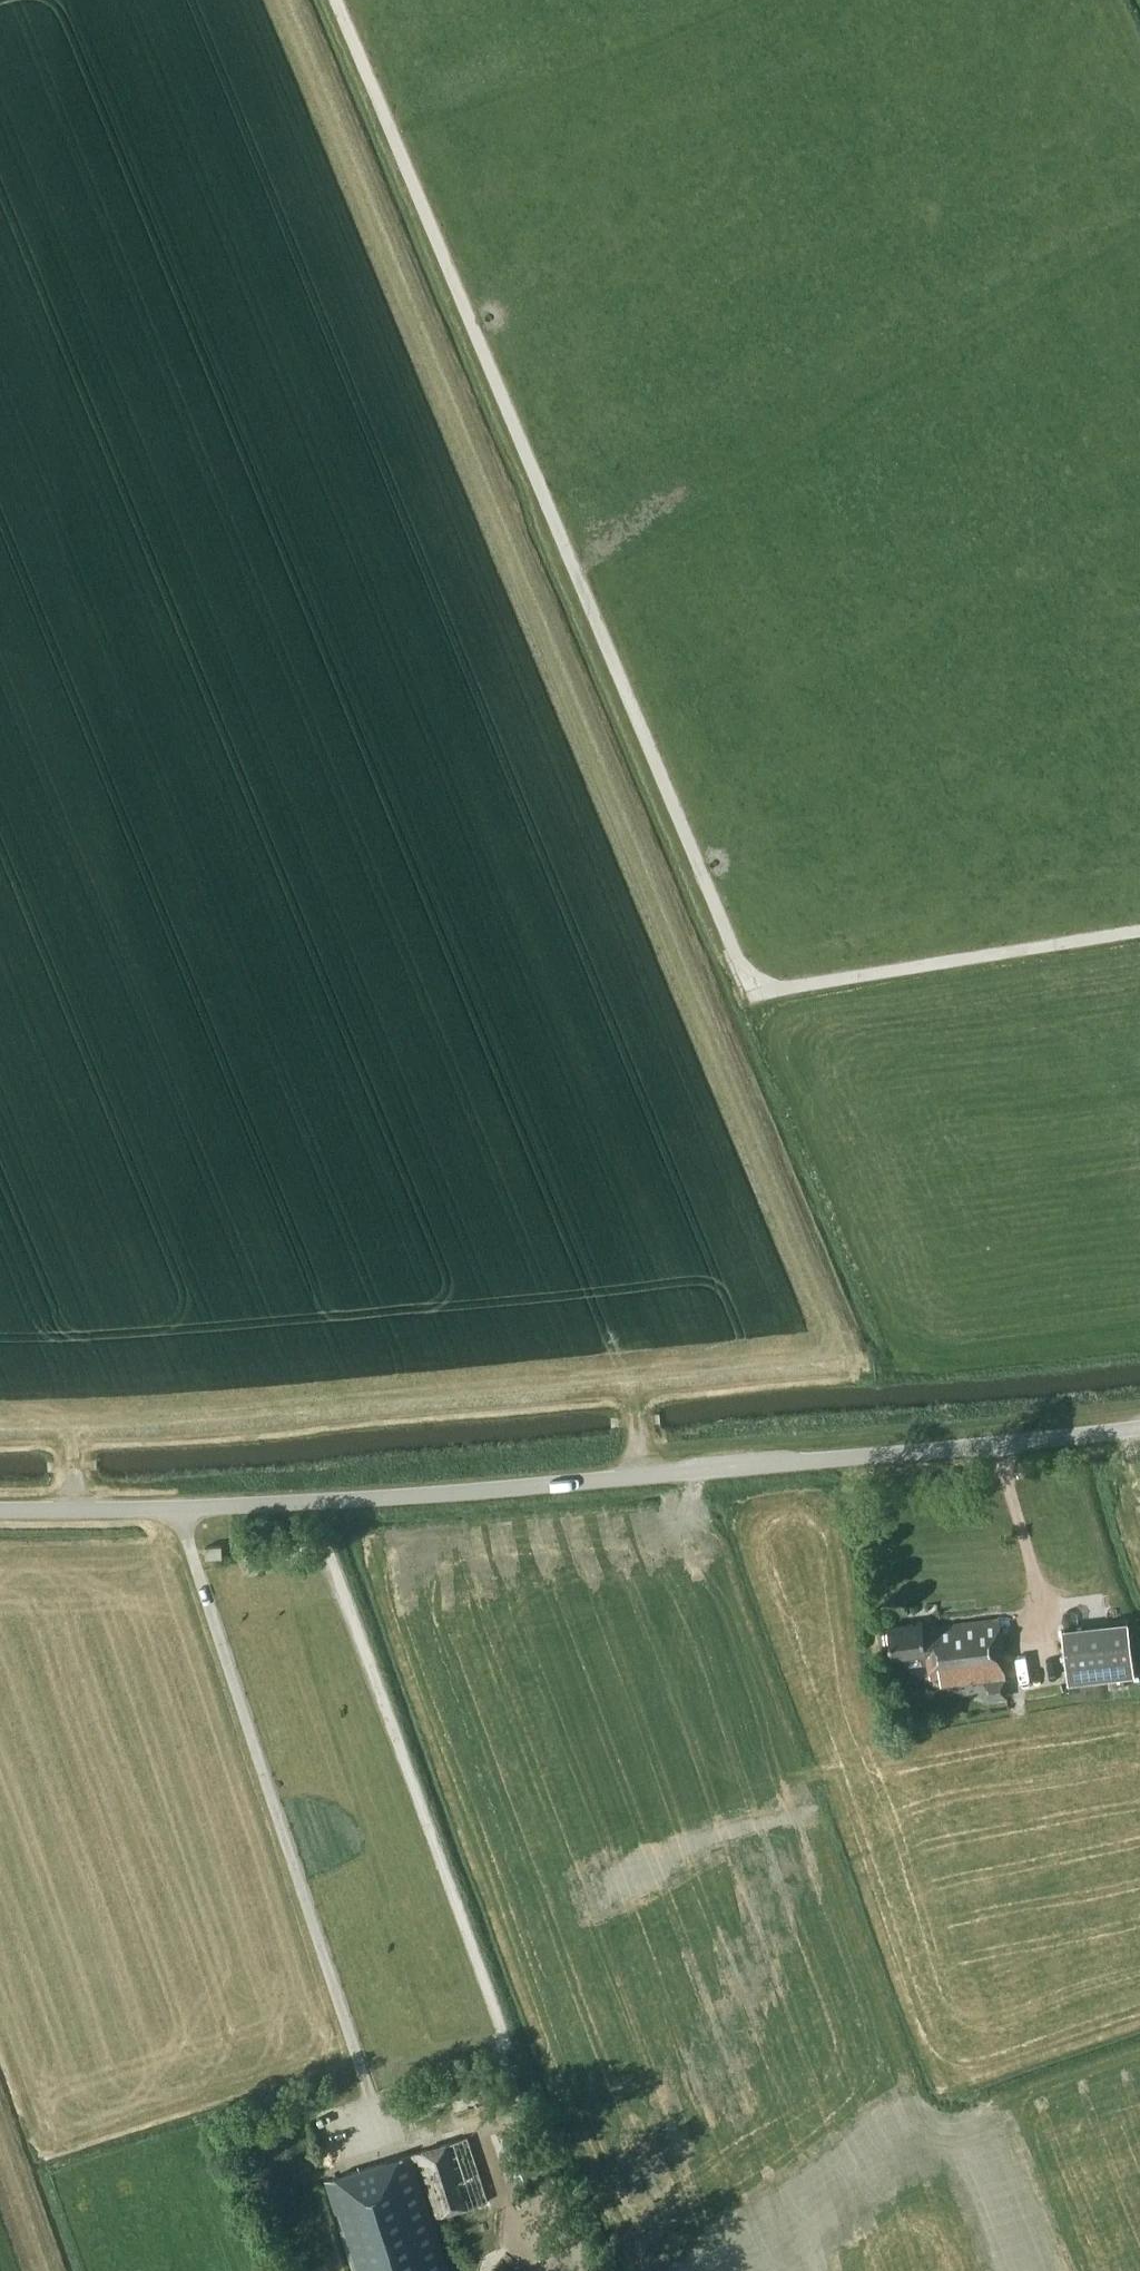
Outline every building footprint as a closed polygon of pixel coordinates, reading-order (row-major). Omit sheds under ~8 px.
[(223,1556),(222,1545),(206,1546),(207,1558),(223,1556)] [(1005,1676),(998,1617),(932,1625),(931,1627),(921,1629),(920,1621),(886,1625),(890,1656),(926,1652),(929,1676),(940,1675),(941,1683),(1005,1676)] [(1135,1676),(1129,1621),(1062,1629),(1068,1683),(1135,1676)] [(466,2135),(325,2180),(354,2270),(453,2270),(435,2217),(487,2200),(466,2135)]
